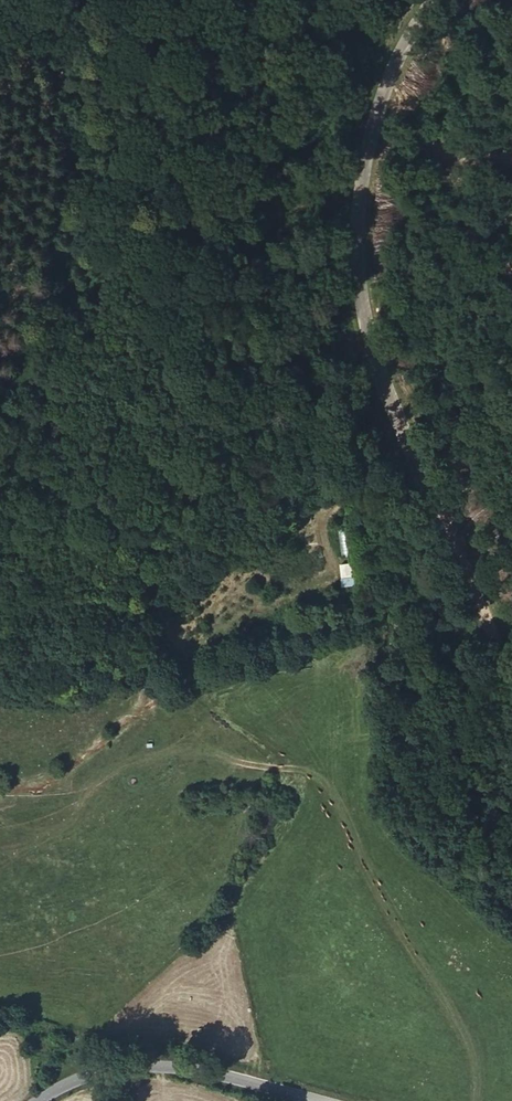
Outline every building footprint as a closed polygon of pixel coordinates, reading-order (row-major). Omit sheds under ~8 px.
[(345,543),(331,545),(333,560),(347,558),(345,543)] [(355,561),(338,563),(340,577),(357,576),(355,561)]
